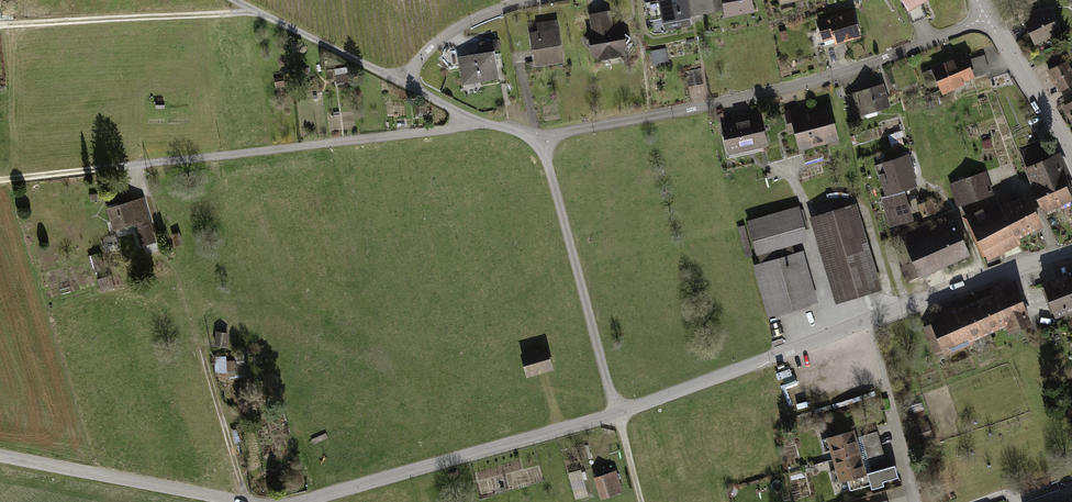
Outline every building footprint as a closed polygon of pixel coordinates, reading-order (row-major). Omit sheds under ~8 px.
[(642,5),(646,22),(658,20),(660,33),(689,27),(688,20),(684,0),(671,0),(642,5)] [(718,0),(684,0),(688,20),(721,13),(718,0)] [(748,0),(718,0),(721,13),(722,20),(751,15),(748,0)] [(907,13),(929,0),(899,0),(907,13)] [(1049,5),(1021,22),(1034,43),(1062,26),(1049,5)] [(623,51),(619,28),(610,29),(607,12),(586,16),(589,34),(585,35),(588,57),(595,61),(619,57),(623,51)] [(850,12),(814,23),(820,44),(830,41),(832,46),(858,39),(850,12)] [(537,32),(529,34),(534,69),(564,64),(557,20),(536,23),(537,32)] [(478,52),(459,55),(464,85),(500,78),(496,52),(501,51),(499,38),(482,41),(478,52)] [(663,48),(647,51),(649,66),(665,63),(663,48)] [(961,49),(929,65),(941,89),(973,73),(961,49)] [(986,56),(971,60),(975,77),(990,73),(986,56)] [(1049,66),(1061,89),(1071,83),(1071,69),(1065,57),(1049,66)] [(883,84),(847,95),(851,108),(860,105),(862,114),(889,106),(883,84)] [(1063,100),(1071,118),(1071,96),(1063,100)] [(795,106),(781,110),(786,129),(790,128),(796,150),(836,139),(826,102),(796,110),(795,106)] [(757,112),(717,121),(724,153),(764,144),(757,112)] [(1023,165),(1041,209),(1071,197),(1071,188),(1057,151),(1023,165)] [(909,154),(877,163),(886,194),(880,196),(889,226),(912,219),(903,188),(917,183),(909,154)] [(983,170),(946,182),(954,205),(991,193),(983,170)] [(1005,191),(959,214),(983,259),(1018,241),(1015,237),(1042,223),(1024,190),(1009,198),(1005,191)] [(915,203),(920,215),(933,210),(928,198),(915,203)] [(112,208),(117,232),(137,227),(142,247),(155,244),(145,200),(112,208)] [(853,201),(807,215),(833,302),(880,288),(853,201)] [(795,204),(744,218),(756,262),(792,252),(790,243),(805,239),(795,204)] [(926,216),(893,231),(907,260),(897,265),(905,281),(967,252),(951,219),(932,228),(926,216)] [(756,262),(751,264),(767,320),(810,307),(809,303),(815,301),(800,250),(792,252),(756,262)] [(1044,280),(1057,315),(1071,310),(1071,270),(1044,280)] [(1011,282),(988,292),(1002,323),(1004,322),(1007,329),(1028,319),(1011,282)] [(1002,324),(988,292),(974,298),(988,331),(1002,324)] [(974,298),(929,318),(943,351),(988,331),(974,298)] [(228,333),(217,331),(215,345),(226,347),(228,333)] [(547,348),(522,354),(528,375),(553,369),(547,348)] [(247,361),(227,361),(227,358),(218,358),(218,375),(247,375),(247,361)] [(917,425),(921,440),(934,437),(930,422),(917,425)] [(852,428),(826,436),(834,458),(858,452),(852,428)] [(858,452),(834,458),(840,479),(848,477),(850,487),(896,474),(893,463),(863,471),(858,452)] [(577,499),(590,496),(583,469),(570,473),(577,499)] [(615,472),(594,479),(601,500),(622,493),(615,472)]
